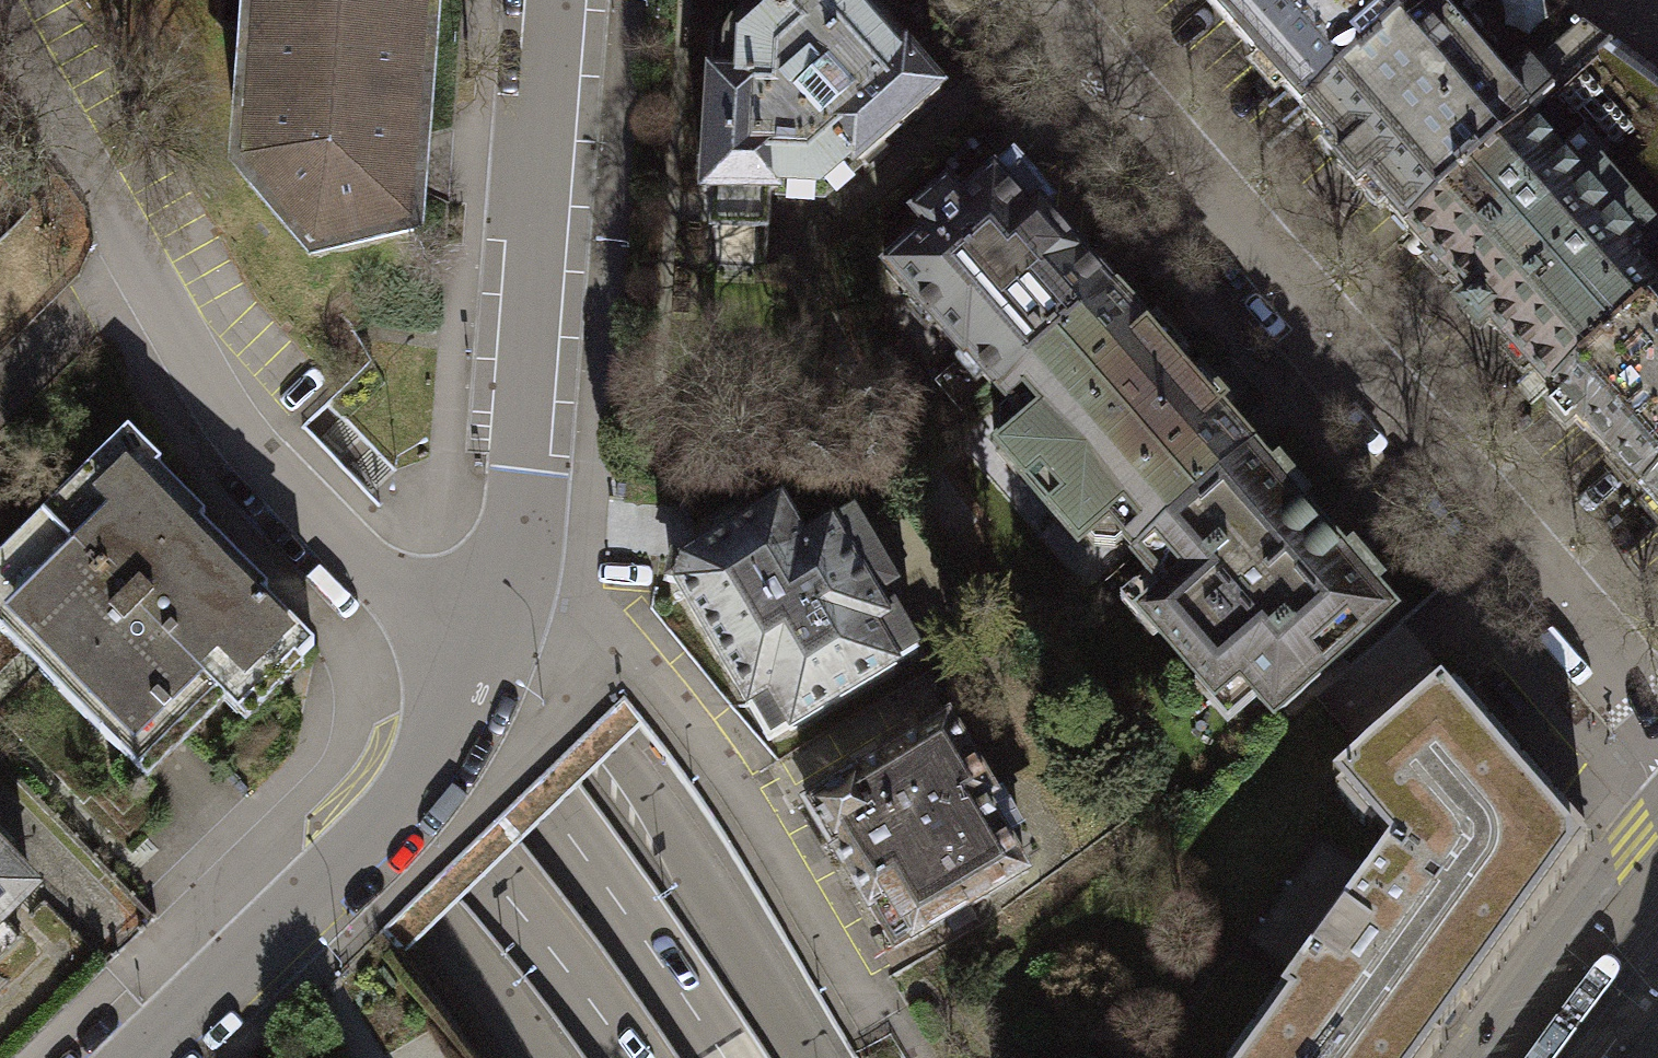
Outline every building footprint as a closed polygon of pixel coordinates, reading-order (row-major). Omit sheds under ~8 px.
[(238,168),(310,254),(413,231),(431,0),(252,0),(238,168)] [(719,18),(712,35),(711,43),(712,43),(704,191),(777,195),(778,192),(822,194),(850,170),(852,172),(941,95),(858,0),(743,0),(727,14),(725,12),(719,18)] [(1305,114),(1410,23),(1388,0),(1205,0),(1255,59),(1305,114)] [(1408,232),(1525,129),(1612,55),(1585,34),(1554,0),(1491,0),(1471,19),(1499,50),(1479,68),(1425,9),(1410,23),(1305,114),(1346,162),(1336,170),(1356,194),(1366,185),(1371,191),(1408,232)] [(1525,129),(1637,257),(1643,263),(1657,250),(1657,82),(1617,52),(1612,55),(1525,129)] [(1637,257),(1525,129),(1408,232),(1466,301),(1457,310),(1479,336),(1491,327),(1532,374),(1549,395),(1657,300),(1627,266),(1637,257)] [(966,358),(997,393),(1111,293),(1043,215),(1053,207),(1012,161),(994,177),(992,177),(974,192),(960,205),(945,188),(911,218),(926,235),(885,271),(964,360),(966,358)] [(1147,334),(1111,293),(997,393),(1026,426),(995,452),(1025,486),(1040,473),(1064,500),(1048,513),(1078,547),(1108,520),(1136,553),(1250,454),(1215,414),(1224,405),(1215,395),(1200,378),(1192,386),(1171,362),(1180,354),(1155,327),(1147,334)] [(1657,300),(1549,395),(1556,403),(1545,413),(1564,434),(1576,424),(1624,477),(1640,494),(1657,479),(1657,300)] [(128,429),(40,513),(218,696),(253,662),(272,681),(295,659),(298,662),(314,647),(262,593),(267,589),(199,519),(204,514),(157,465),(160,462),(128,429)] [(1270,477),(1250,454),(1136,553),(1133,556),(1167,595),(1142,616),(1215,699),(1239,678),(1273,717),(1390,615),(1370,592),(1378,585),(1365,570),(1352,555),(1344,562),(1296,506),(1304,499),(1278,469),(1270,477)] [(1640,494),(1657,515),(1657,479),(1640,494)] [(894,669),(894,666),(918,652),(893,610),(882,617),(873,601),(832,532),(830,530),(803,546),(784,514),(773,510),(684,563),(671,560),(665,583),(678,586),(767,740),(788,729),(790,731),(894,669)] [(218,696),(40,513),(0,551),(0,630),(118,753),(159,714),(179,734),(218,696)] [(852,520),(832,532),(873,601),(893,589),(852,520)] [(1230,1057),(1432,1057),(1440,1046),(1438,1045),(1441,1040),(1436,1036),(1461,1001),(1467,1005),(1470,1001),(1472,1003),(1590,841),(1574,821),(1459,690),(1457,691),(1453,687),(1448,692),(1440,683),(1332,777),(1339,786),(1334,790),(1338,795),(1336,796),(1365,830),(1368,828),(1371,832),(1376,828),(1388,842),(1230,1057)] [(834,850),(852,881),(985,803),(994,798),(949,720),(858,772),(857,771),(803,802),(832,850),(834,850)] [(1026,873),(985,803),(852,881),(869,909),(871,909),(895,950),(1026,873)] [(22,940),(0,919),(31,889),(0,857),(0,961),(22,940)]
